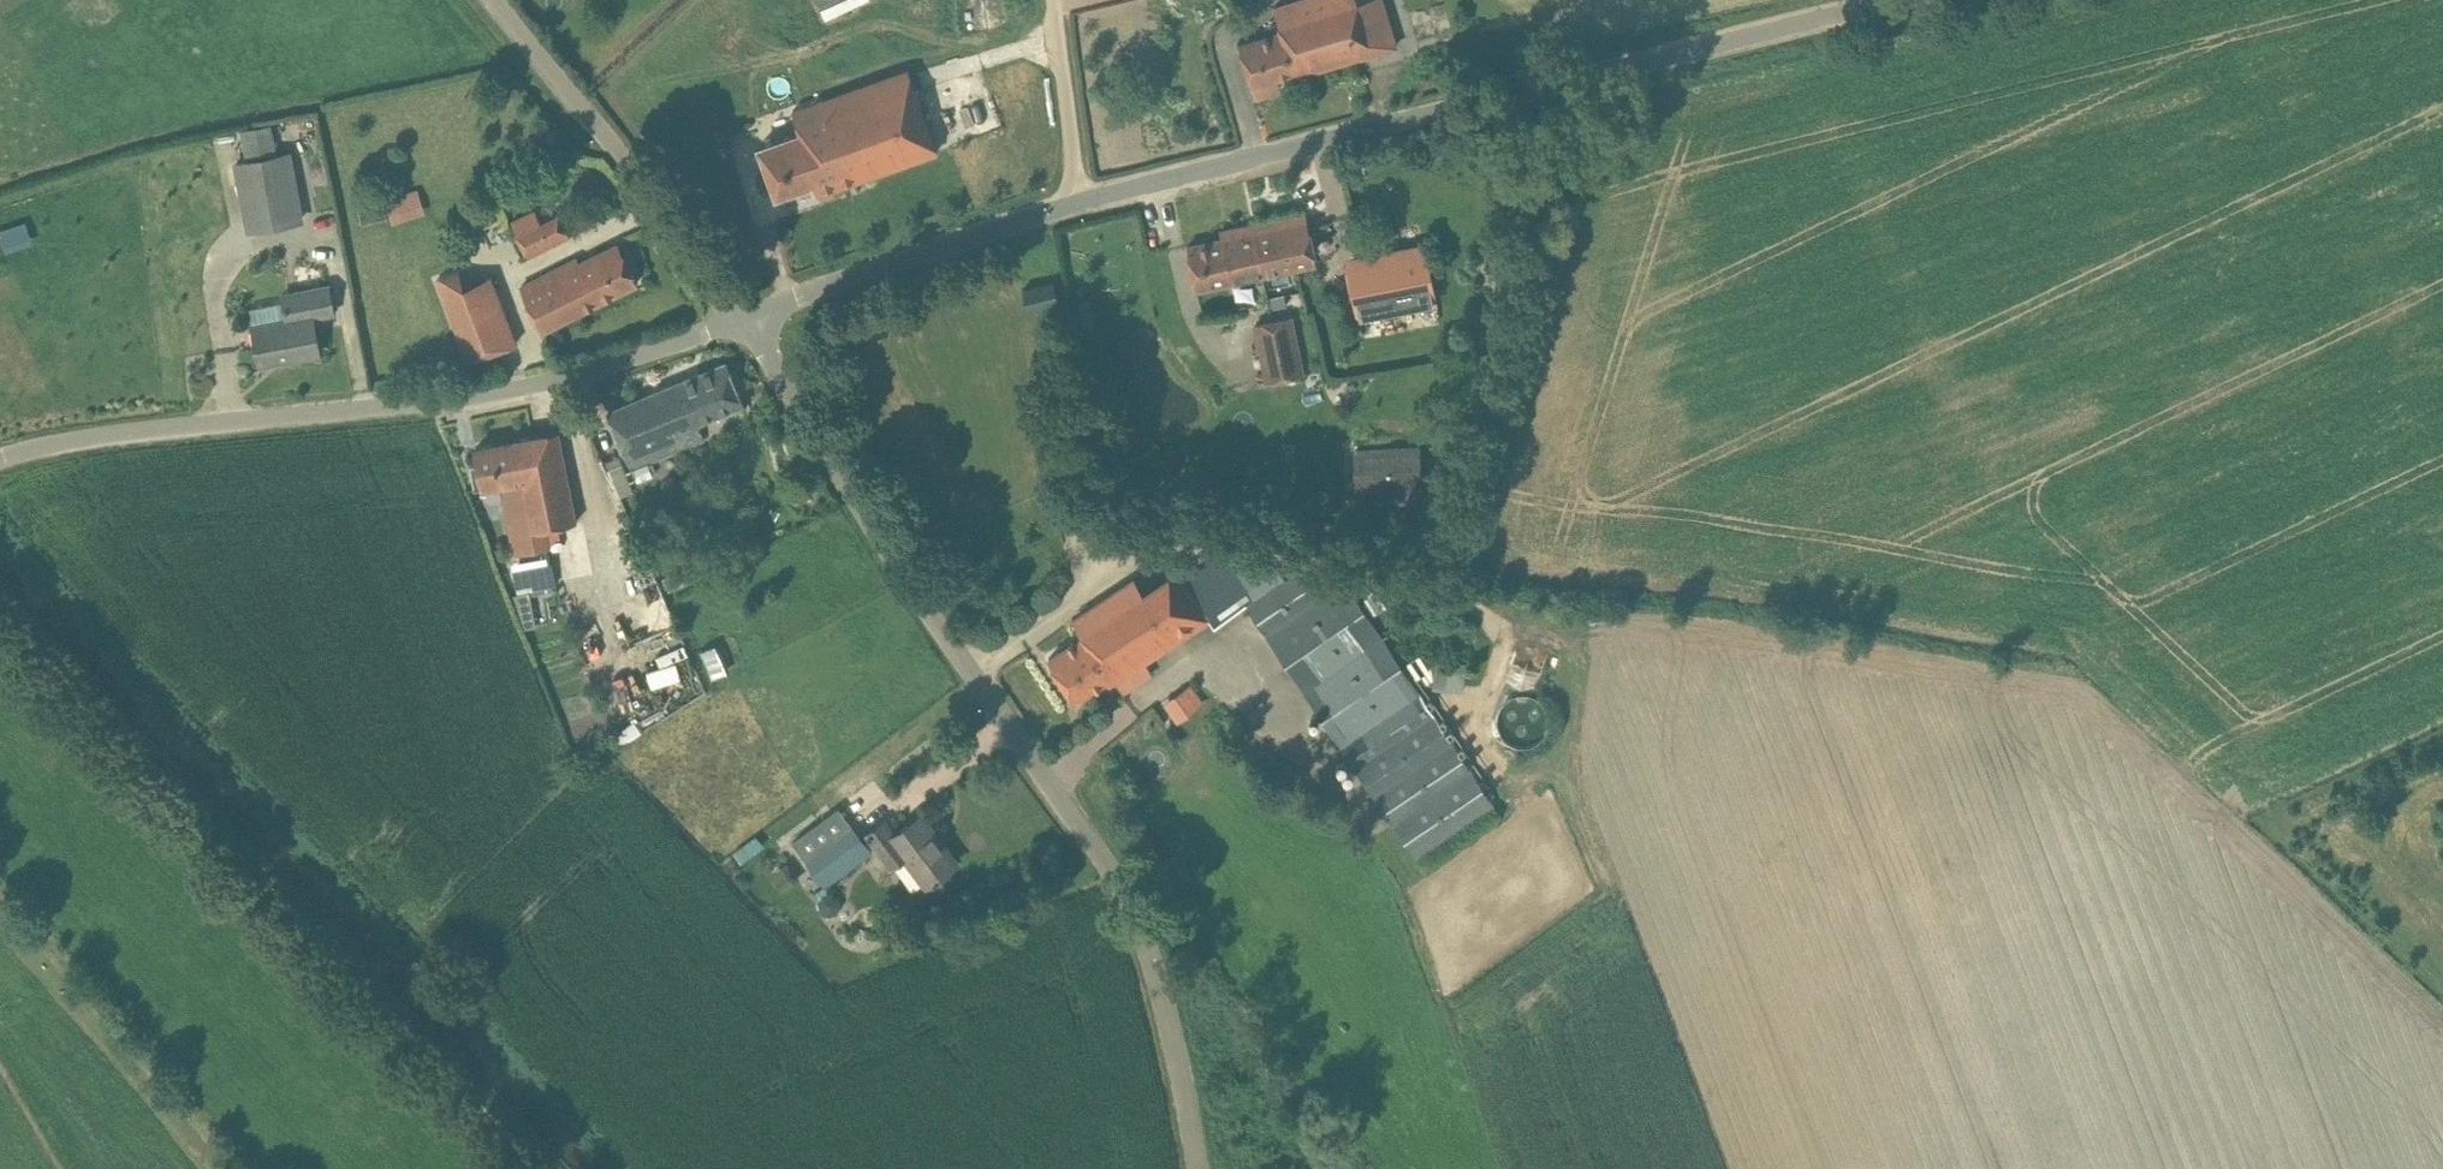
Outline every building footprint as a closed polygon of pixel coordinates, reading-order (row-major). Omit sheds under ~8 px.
[(1274,6),(1281,29),(1257,36),(1258,38),(1240,44),(1256,96),(1274,90),(1270,78),(1294,71),(1295,76),(1397,46),(1383,0),(1359,0),(1358,0),(1295,0),(1274,6)] [(760,146),(777,194),(814,181),(818,193),(938,150),(909,68),(793,110),(801,131),(760,146)] [(246,159),(233,161),(248,232),(305,222),(292,150),(278,153),(271,123),(240,130),(246,159)] [(387,198),(396,223),(429,212),(421,187),(387,198)] [(536,210),(515,221),(529,256),(570,235),(559,214),(542,222),(536,210)] [(1306,213),(1253,224),(1263,274),(1317,262),(1311,237),(1306,213)] [(1222,239),(1188,246),(1197,288),(1263,274),(1253,224),(1220,232),(1222,239)] [(578,258),(557,269),(521,287),(543,329),(639,282),(619,243),(581,262),(578,258)] [(1427,251),(1350,267),(1360,318),(1437,303),(1427,251)] [(516,343),(491,275),(465,285),(459,271),(437,279),(468,361),(516,343)] [(1054,281),(1023,288),(1028,307),(1059,299),(1054,281)] [(314,316),(335,312),(330,285),(283,294),(288,320),(254,326),(261,360),(289,355),(290,358),(321,352),(314,316)] [(1092,309),(1081,311),(1085,337),(1096,336),(1092,309)] [(1293,314),(1254,323),(1267,381),(1306,372),(1293,314)] [(609,411),(618,433),(634,469),(704,440),(697,423),(745,403),(727,361),(609,411)] [(506,514),(514,554),(549,547),(545,527),(578,520),(560,431),(476,447),(480,464),(471,466),(475,490),(502,484),(508,513),(506,514)] [(1420,446),(1358,450),(1362,506),(1422,503),(1421,487),(1423,487),(1420,446)] [(1084,635),(1049,658),(1076,699),(1107,679),(1110,683),(1115,680),(1141,663),(1210,617),(1215,625),(1247,604),(1417,857),(1496,804),(1346,580),(1318,599),(1299,570),(1286,579),(1254,600),(1236,572),(1223,552),(1185,577),(1179,569),(1145,592),(1135,577),(1074,619),(1084,635)] [(517,567),(520,593),(561,587),(558,561),(517,567)] [(681,660),(650,668),(655,686),(686,678),(681,660)] [(1179,723),(1207,707),(1194,685),(1166,700),(1179,723)] [(895,833),(886,820),(868,833),(892,866),(905,856),(926,885),(955,863),(934,834),(936,832),(922,813),(895,833)] [(826,885),(872,851),(850,820),(804,854),(826,885)] [(202,831),(192,841),(206,857),(217,847),(202,831)]
